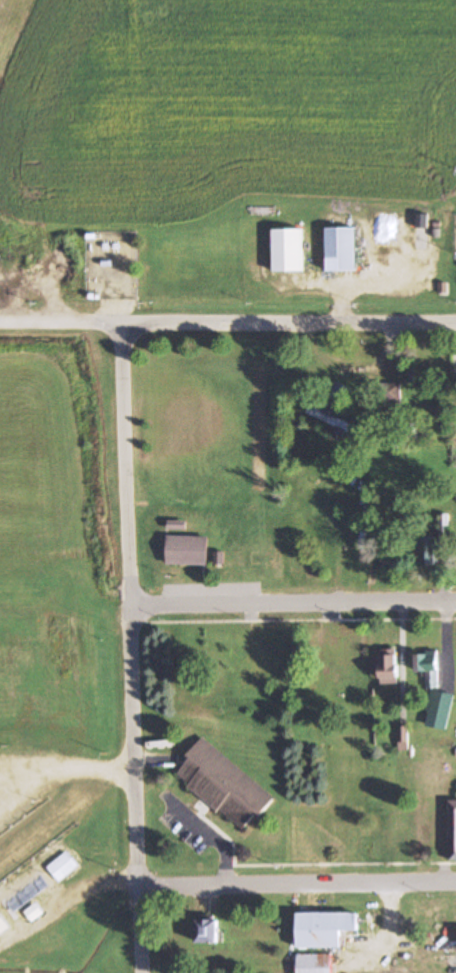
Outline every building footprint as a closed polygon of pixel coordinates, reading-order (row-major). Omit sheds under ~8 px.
[(424,227),(425,215),(418,215),(417,227),(424,227)] [(303,271),(303,228),(273,228),(273,271),(303,271)] [(327,271),(356,271),(356,228),(327,228),(327,271)] [(401,405),(401,383),(377,383),(377,405),(401,405)] [(306,412),(347,432),(351,424),(339,418),(344,409),(328,401),(323,410),(310,404),(306,412)] [(439,514),(439,537),(448,537),(448,514),(439,514)] [(167,535),(168,565),(207,564),(206,535),(167,535)] [(359,540),(335,540),(335,559),(341,559),(341,567),(359,567),(359,540)] [(439,540),(414,540),(414,566),(439,566),(439,540)] [(396,566),(395,548),(383,549),(383,567),(396,566)] [(448,730),(454,693),(435,690),(441,656),(416,651),(413,670),(427,672),(424,686),(432,687),(425,726),(448,730)] [(380,672),(380,684),(398,684),(398,655),(372,655),(372,672),(380,672)] [(308,692),(317,694),(319,679),(310,678),(308,692)] [(204,736),(187,756),(190,759),(178,774),(190,783),(188,786),(242,831),(255,815),(259,818),(277,797),(204,736)] [(448,798),(449,861),(455,861),(455,798),(448,798)] [(48,869),(59,883),(79,867),(69,853),(48,869)] [(14,913),(50,888),(41,876),(6,901),(14,913)] [(34,907),(40,915),(30,923),(23,915),(34,907)] [(298,949),(298,913),(356,913),(356,930),(343,930),(343,949),(298,949)] [(10,927),(0,914),(0,934),(10,927)] [(196,920),(197,942),(217,942),(217,920),(196,920)] [(229,943),(229,955),(237,955),(237,943),(229,943)] [(299,972),(331,972),(330,953),(298,954),(299,972)]
